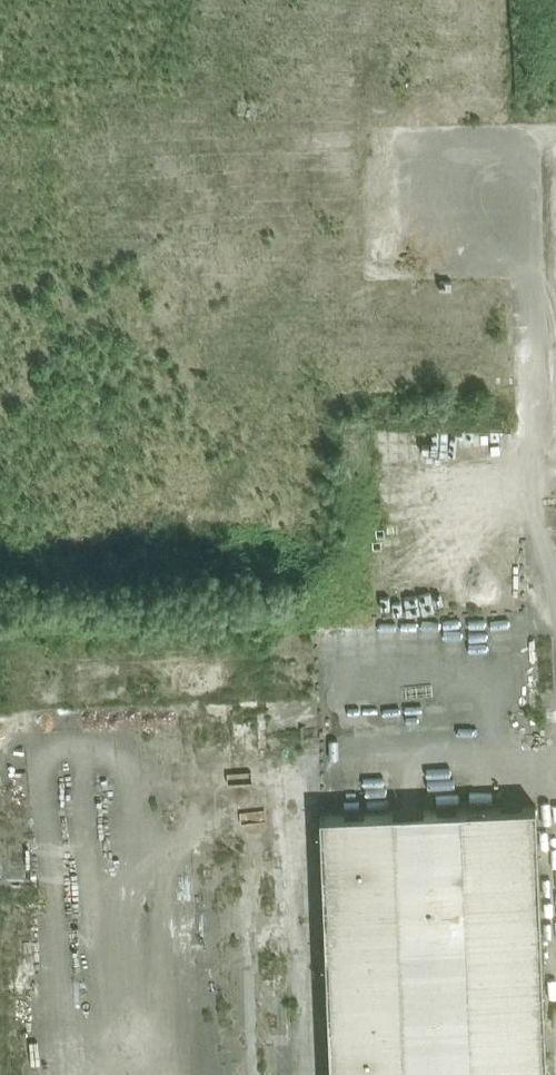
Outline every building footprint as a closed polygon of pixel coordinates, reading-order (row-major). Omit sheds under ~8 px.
[(536,806),(321,815),(331,1074),(547,1074),(536,806)]
